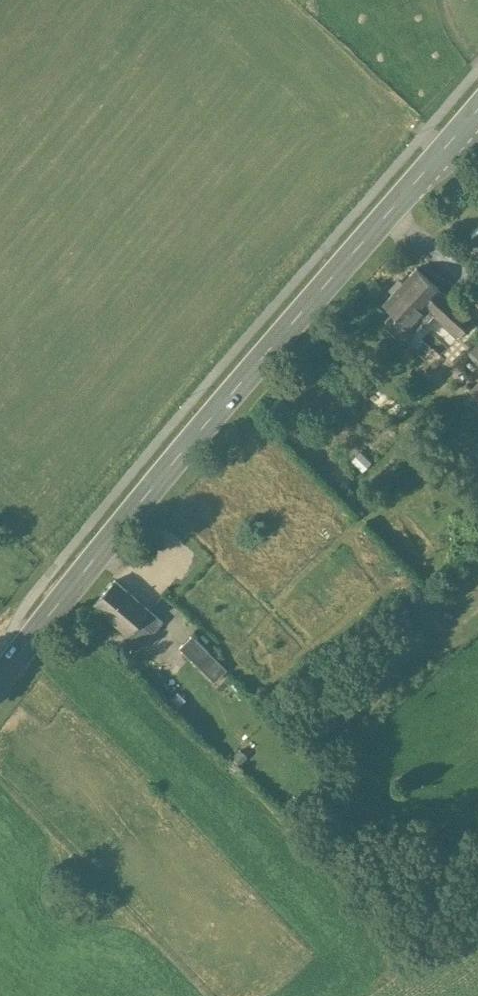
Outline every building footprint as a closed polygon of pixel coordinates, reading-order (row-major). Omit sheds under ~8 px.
[(455,304),(416,269),(384,304),(393,312),(385,321),(385,327),(403,343),(408,343),(434,315),(440,320),(455,304)] [(473,320),(455,304),(440,320),(458,337),(473,320)] [(163,619),(116,579),(95,603),(129,632),(139,621),(152,632),(163,619)] [(213,658),(191,638),(182,648),(204,668),(213,658)]
